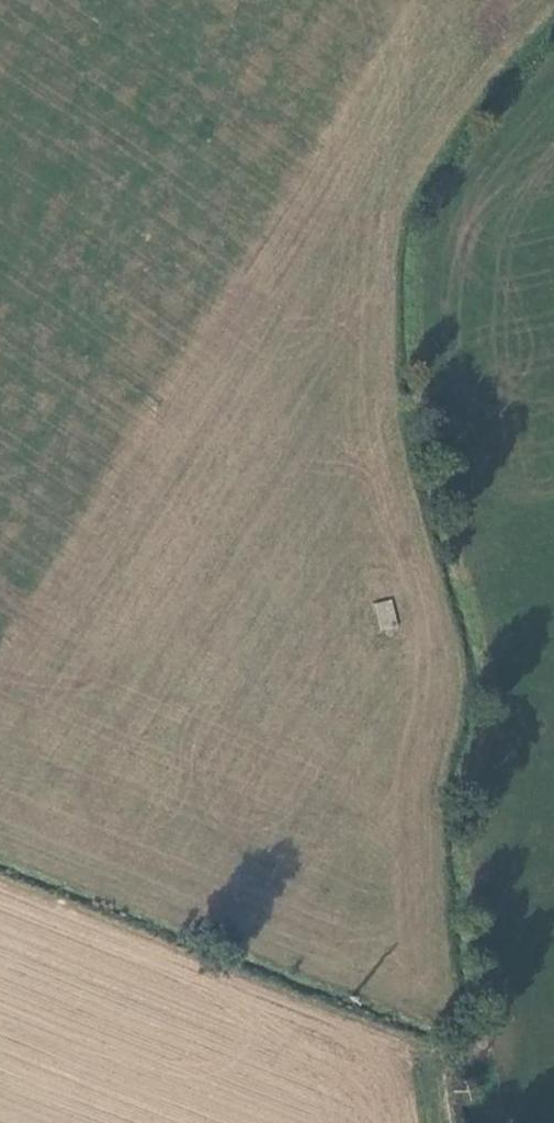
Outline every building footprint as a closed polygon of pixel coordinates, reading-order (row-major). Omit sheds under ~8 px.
[(392,598),(375,601),(382,630),(397,627),(392,598)]
